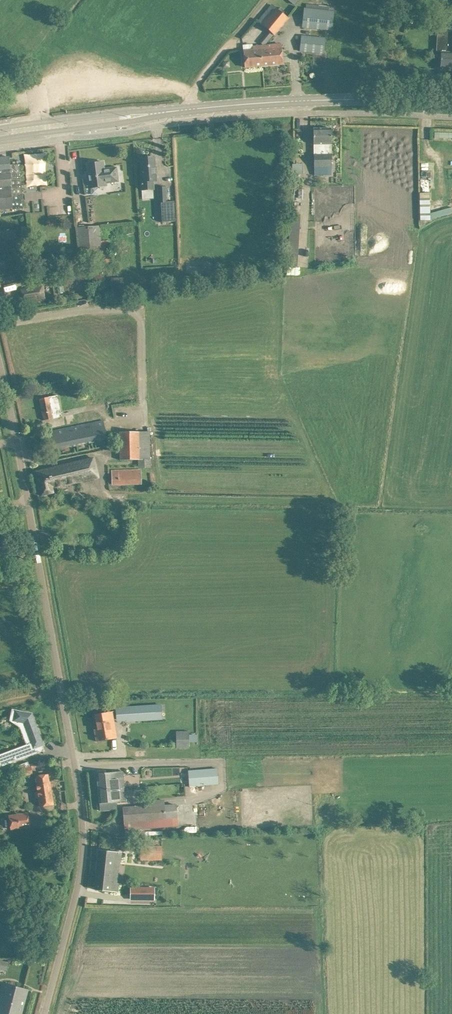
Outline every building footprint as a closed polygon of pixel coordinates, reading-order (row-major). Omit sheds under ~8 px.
[(271,3),(257,20),(274,35),(289,18),(271,3)] [(306,4),(305,9),(303,8),(302,27),(331,30),(333,13),(334,13),(335,7),(306,4)] [(441,58),(440,68),(451,68),(451,32),(449,32),(448,52),(441,52),(441,58)] [(301,36),(300,51),(323,53),(325,38),(301,36)] [(281,44),(262,46),(264,65),(283,64),(281,44)] [(243,51),(244,57),(245,67),(264,65),(262,46),(253,47),(253,50),(243,51)] [(313,128),(313,138),(313,144),(314,144),(314,175),(332,175),(331,128),(313,128)] [(23,207),(23,200),(25,200),(24,194),(22,194),(20,164),(10,164),(10,163),(9,163),(8,157),(0,157),(0,209),(23,207)] [(141,175),(141,185),(142,189),(145,189),(145,191),(150,191),(150,189),(154,189),(154,180),(155,180),(154,168),(154,158),(141,158),(142,175),(141,175)] [(89,188),(107,185),(107,183),(118,182),(116,167),(104,169),(103,162),(98,162),(98,161),(90,162),(91,163),(88,164),(89,172),(87,173),(89,188)] [(431,219),(430,192),(420,192),(421,219),(431,219)] [(451,212),(451,206),(432,211),(434,217),(451,212)] [(174,211),(160,212),(160,222),(175,221),(174,211)] [(110,261),(108,239),(101,240),(99,224),(76,227),(79,264),(110,261)] [(14,228),(1,231),(4,241),(16,238),(14,228)] [(288,253),(287,266),(297,267),(298,248),(288,247),(288,253)] [(12,270),(2,273),(4,282),(15,280),(12,270)] [(122,278),(110,278),(110,290),(123,290),(122,278)] [(42,284),(22,288),(25,304),(45,300),(42,284)] [(57,395),(49,397),(39,399),(44,420),(53,418),(62,416),(57,395)] [(80,413),(81,421),(88,419),(87,416),(91,415),(90,412),(87,413),(86,412),(80,413)] [(45,451),(55,448),(73,445),(73,444),(107,437),(103,420),(49,431),(50,433),(42,435),(45,451)] [(149,430),(119,431),(120,459),(150,458),(149,430)] [(98,477),(93,458),(35,472),(40,495),(53,492),(52,488),(98,477)] [(141,468),(111,469),(112,484),(141,483),(141,468)] [(136,707),(126,707),(127,721),(160,719),(160,705),(156,706),(136,707)] [(44,745),(37,727),(36,727),(35,724),(36,724),(32,713),(15,709),(15,710),(13,721),(20,722),(19,722),(23,723),(31,744),(0,755),(0,767),(30,756),(30,755),(31,755),(44,750),(42,747),(42,746),(44,745)] [(112,711),(105,712),(95,714),(97,729),(94,729),(96,741),(117,738),(112,711)] [(188,731),(175,730),(176,748),(189,747),(188,731)] [(30,765),(31,767),(20,769),(21,776),(32,774),(31,768),(35,767),(34,764),(30,765)] [(203,769),(190,770),(191,786),(204,785),(218,783),(216,768),(203,769)] [(99,803),(125,801),(123,771),(97,773),(99,803)] [(36,784),(37,792),(34,792),(35,798),(38,798),(40,806),(53,804),(50,782),(49,782),(48,774),(36,776),(37,784),(36,784)] [(176,804),(164,804),(164,799),(144,801),(145,806),(123,808),(125,838),(135,837),(134,829),(178,825),(177,818),(176,804)] [(28,813),(8,816),(10,829),(30,826),(28,813)] [(161,860),(161,845),(140,845),(140,860),(161,860)] [(94,889),(104,890),(117,892),(118,883),(111,882),(113,861),(120,862),(121,852),(98,849),(94,889)] [(131,888),(131,899),(153,899),(153,888),(131,888)] [(28,989),(18,986),(3,982),(0,990),(0,1013),(21,1013),(28,989)]
